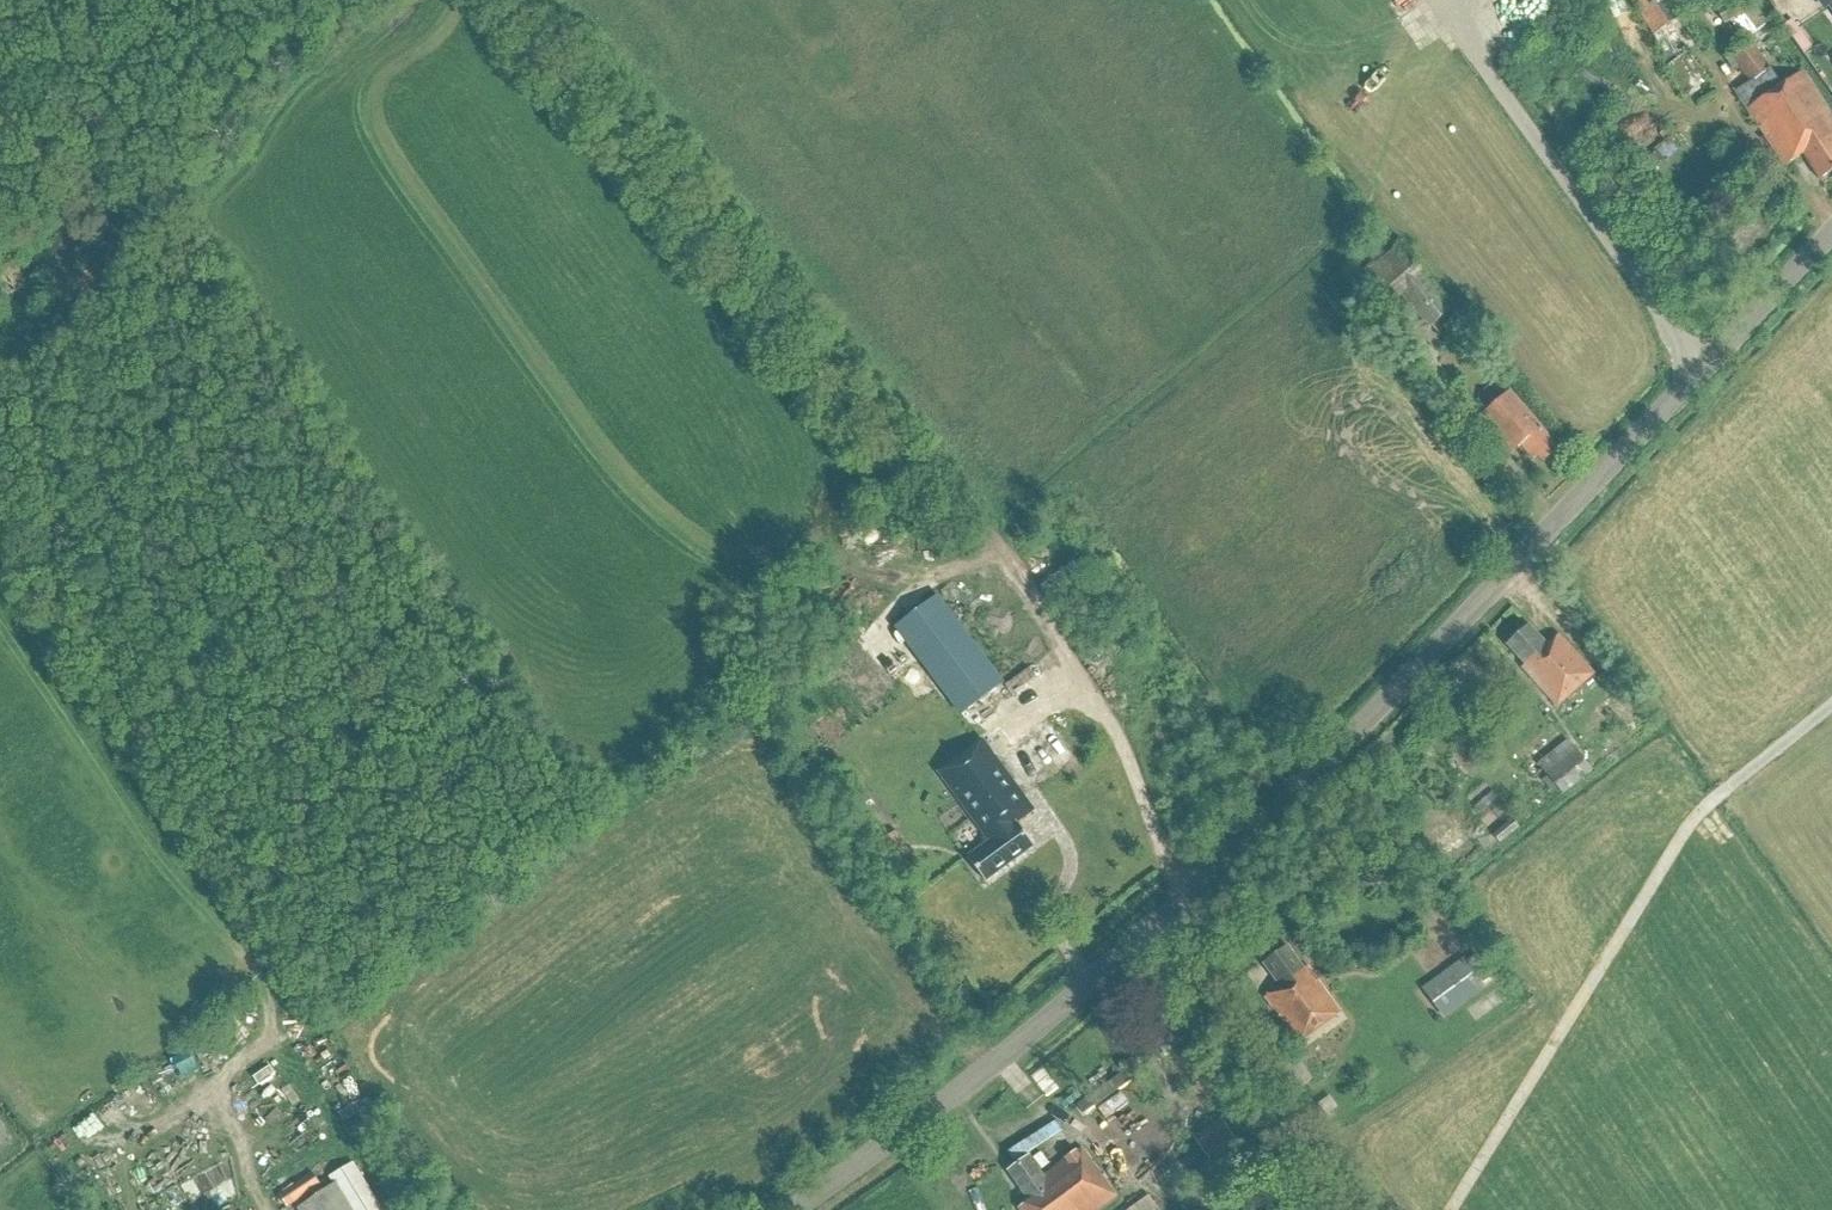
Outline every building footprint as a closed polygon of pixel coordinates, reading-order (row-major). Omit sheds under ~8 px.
[(1502,3),(1523,23),(1539,7),(1533,0),(1504,0),(1502,3)] [(1560,0),(1538,0),(1548,11),(1560,0)] [(1671,0),(1630,0),(1672,62),(1694,47),(1677,21),(1683,17),(1671,0)] [(1823,10),(1829,6),(1830,8),(1831,7),(1831,0),(1816,0),(1823,10)] [(1722,27),(1705,4),(1684,19),(1708,53),(1718,47),(1710,36),(1722,27)] [(1750,42),(1731,56),(1753,86),(1738,96),(1785,166),(1803,154),(1819,180),(1831,172),(1831,117),(1804,73),(1783,88),(1750,42)] [(1609,76),(1639,72),(1637,62),(1607,66),(1609,76)] [(1648,158),(1655,167),(1679,149),(1672,139),(1648,158)] [(1429,328),(1452,309),(1424,276),(1425,275),(1400,246),(1376,266),(1373,264),(1360,275),(1387,307),(1402,295),(1429,328)] [(1544,462),(1559,448),(1540,428),(1541,427),(1510,392),(1481,418),(1512,453),(1521,445),(1534,459),(1538,455),(1544,462)] [(936,596),(894,628),(961,717),(1003,685),(936,596)] [(1557,706),(1593,674),(1559,636),(1547,647),(1529,626),(1508,645),(1526,665),(1523,668),(1557,706)] [(1593,771),(1577,752),(1569,742),(1539,766),(1563,795),(1593,771)] [(967,860),(985,884),(1033,849),(1016,826),(1033,814),(981,744),(939,775),(989,844),(967,860)] [(1299,1043),(1341,1013),(1308,967),(1304,970),(1288,948),(1264,965),(1280,987),(1265,997),(1299,1043)] [(1442,1020),(1482,993),(1493,985),(1476,959),(1466,965),(1464,962),(1422,991),(1442,1020)] [(1493,995),(1500,1006),(1518,995),(1511,984),(1493,995)] [(181,1057),(189,1074),(217,1061),(209,1043),(181,1057)] [(294,1054),(271,1067),(278,1079),(300,1065),(294,1054)] [(1278,1068),(1297,1095),(1313,1083),(1301,1065),(1303,1064),(1296,1055),(1278,1068)] [(317,1097),(276,1116),(289,1142),(329,1122),(317,1097)] [(122,1100),(98,1117),(108,1131),(132,1114),(122,1100)] [(1230,1132),(1246,1121),(1236,1107),(1193,1137),(1214,1167),(1242,1148),(1230,1132)] [(1117,1197),(1082,1148),(1044,1175),(1030,1157),(1009,1172),(1029,1201),(1018,1209),(1019,1209),(1099,1209),(1117,1197)] [(285,1204),(289,1209),(323,1188),(313,1174),(280,1196),(285,1204)] [(230,1198),(249,1186),(244,1177),(225,1189),(230,1198)] [(333,1189),(298,1209),(352,1209),(338,1186),(333,1189)] [(1149,1199),(1133,1209),(1157,1209),(1149,1199)]
